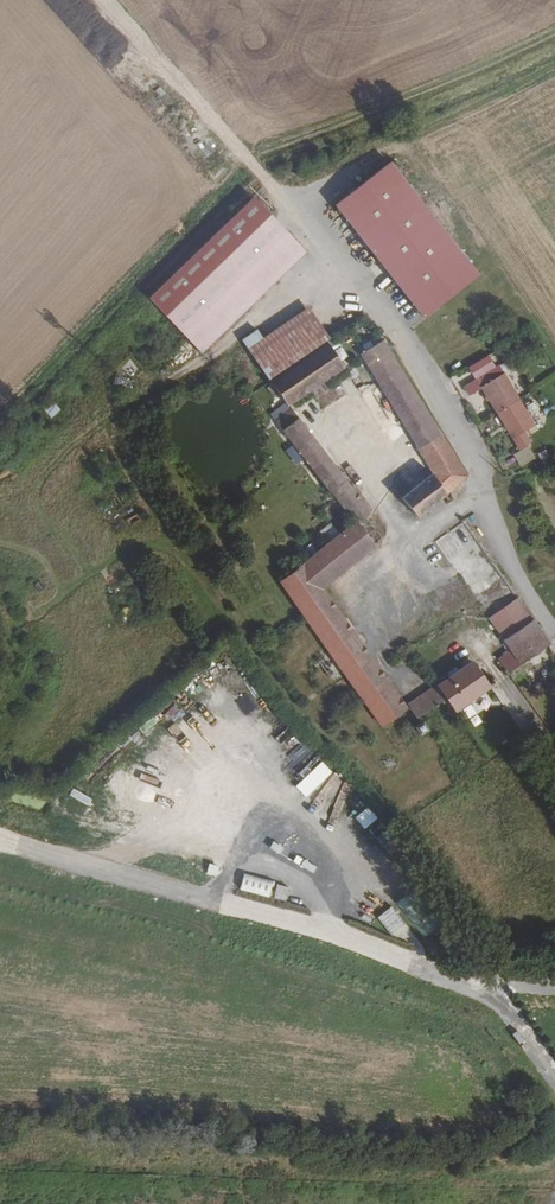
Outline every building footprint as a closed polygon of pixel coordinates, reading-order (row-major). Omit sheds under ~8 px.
[(389,162),(336,204),(425,316),(478,274),(389,162)] [(254,197),(149,298),(182,332),(287,231),(254,197)] [(287,231),(182,332),(201,352),(306,251),(287,231)] [(327,337),(307,309),(248,348),(268,377),(327,337)] [(358,321),(270,380),(288,406),(310,390),(315,398),(328,389),(323,381),(360,355),(431,474),(402,499),(418,518),(467,476),(382,340),(374,346),(358,321)] [(497,365),(474,379),(518,449),(529,443),(522,430),(533,423),(497,365)] [(112,385),(126,392),(131,383),(117,376),(112,385)] [(478,393),(470,396),(476,412),(484,409),(478,393)] [(43,408),(51,419),(61,411),(53,400),(43,408)] [(292,409),(275,422),(329,493),(330,492),(355,523),(360,520),(371,511),(292,409)] [(355,523),(304,564),(319,587),(374,545),(360,528),(363,524),(360,520),(355,523)] [(464,521),(434,541),(496,630),(492,633),(500,643),(505,642),(511,651),(497,660),(507,674),(550,644),(464,521)] [(331,524),(320,533),(326,541),(337,532),(331,524)] [(304,564),(281,582),(398,750),(428,729),(422,721),(409,731),(412,735),(404,740),(394,723),(401,719),(404,723),(411,717),(319,587),(304,564)] [(450,677),(409,706),(416,717),(445,698),(454,710),(488,686),(471,663),(458,671),(455,667),(447,673),(450,677)] [(217,876),(220,865),(210,863),(207,873),(217,876)] [(241,884),(270,891),(273,880),(243,873),(241,884)] [(391,905),(377,917),(392,933),(406,921),(391,905)]
